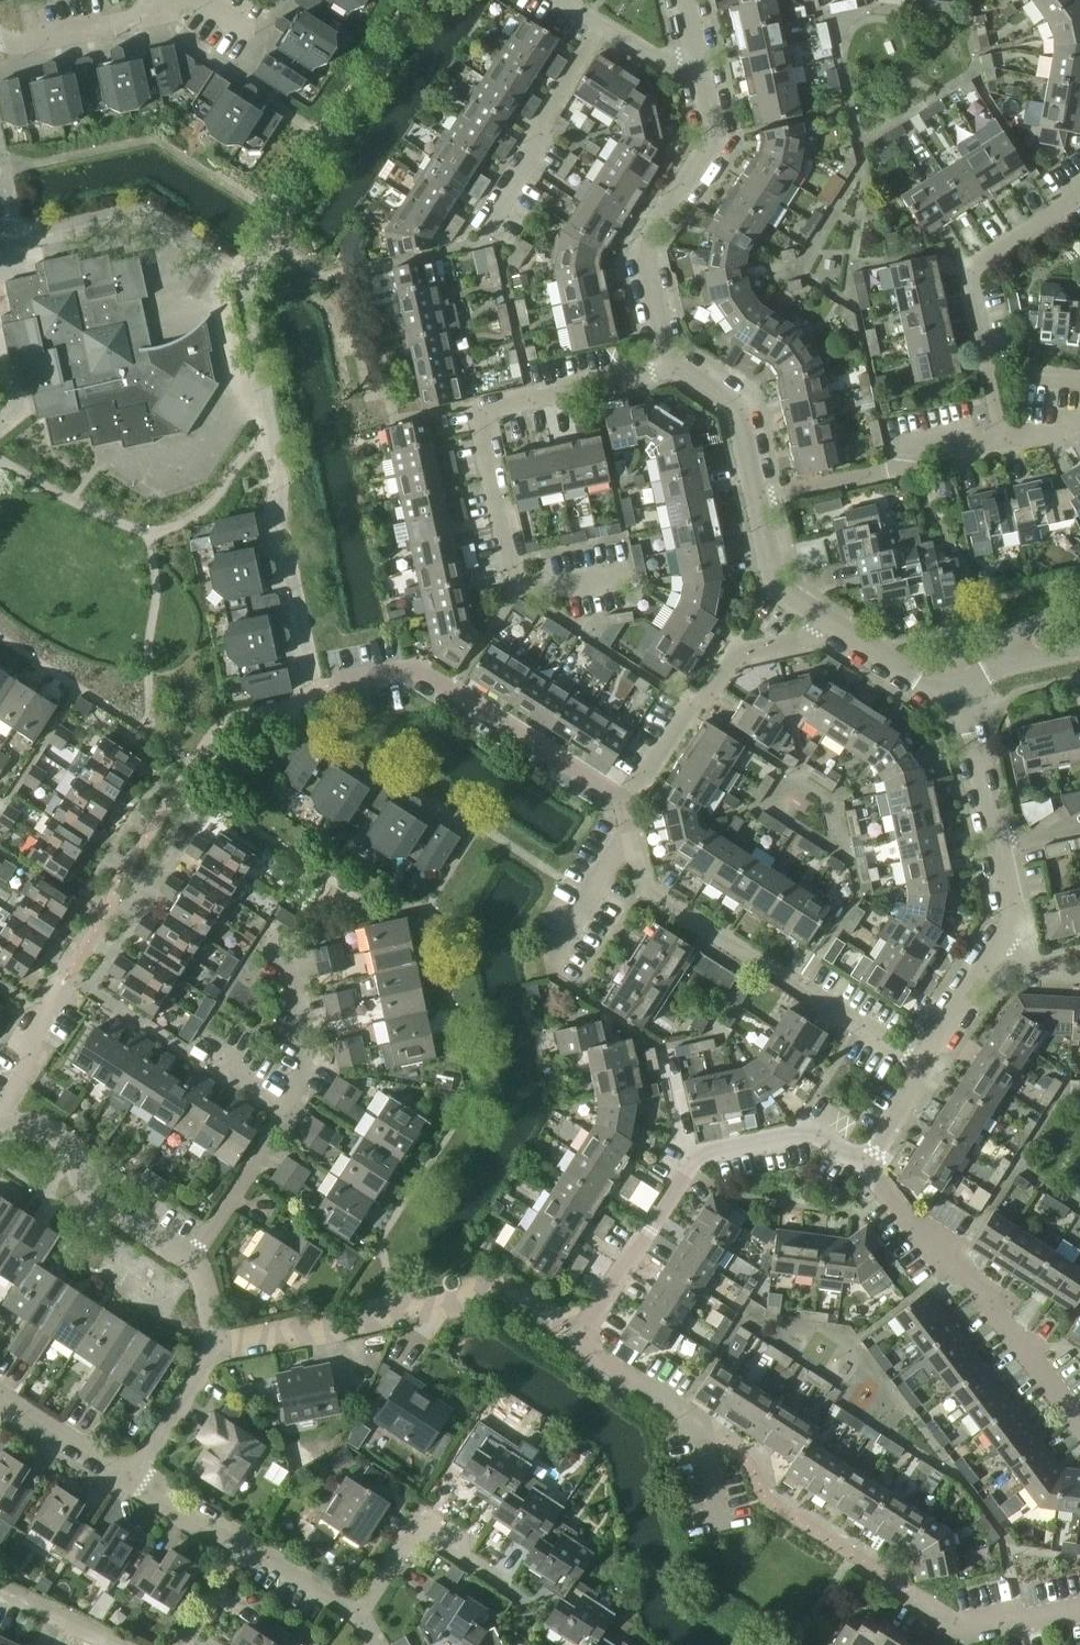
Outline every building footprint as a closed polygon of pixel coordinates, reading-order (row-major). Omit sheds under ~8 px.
[(343,24),(306,0),(295,0),(295,4),(307,11),(305,14),(303,13),(291,31),(331,56),(336,48),(335,36),(343,24)] [(368,0),(306,0),(343,24),(351,12),(363,7),(368,0)] [(729,8),(769,0),(728,0),(729,8)] [(780,22),(776,0),(769,0),(729,8),(734,32),(780,22)] [(857,9),(855,0),(849,0),(842,1),(844,11),(857,9)] [(939,0),(935,0),(925,0),(924,9),(937,10),(939,0)] [(939,0),(937,10),(950,12),(952,2),(939,0)] [(1072,0),(1030,0),(1044,20),(1072,0)] [(1079,31),(1079,0),(1072,0),(1044,20),(1050,28),(1051,37),(1079,31)] [(830,14),(844,11),(842,1),(828,4),(830,14)] [(796,18),(806,16),(804,6),(794,8),(796,18)] [(545,60),(558,40),(519,14),(514,21),(518,23),(509,37),(545,60)] [(986,35),(986,34),(983,21),(973,24),(976,37),(986,35)] [(739,55),(785,45),(780,22),(734,32),(739,55)] [(818,38),(828,35),(825,22),(815,24),(818,38)] [(326,65),(331,56),(291,31),(279,49),(281,51),(279,54),(275,52),(270,53),(269,54),(307,79),(313,69),(326,65)] [(1079,61),(1079,31),(1051,37),(1053,46),(1051,56),(1079,61)] [(979,50),(989,47),(986,34),(986,35),(976,37),(979,50)] [(828,35),(818,38),(821,51),(831,48),(828,35)] [(532,80),(545,60),(509,37),(499,53),(495,50),(492,55),(532,80)] [(744,78),(791,68),(785,45),(739,55),(744,78)] [(179,85),(180,85),(172,46),(150,50),(150,52),(149,52),(159,97),(170,95),(179,85)] [(195,64),(194,59),(172,46),(180,85),(181,84),(197,95),(212,71),(203,65),(197,66),(197,67),(194,65),(195,64)] [(147,99),(159,97),(149,52),(147,53),(143,58),(144,59),(119,65),(130,112),(139,110),(147,99)] [(993,67),(990,53),(980,56),(983,69),(993,67)] [(301,89),(307,79),(269,54),(268,56),(266,55),(254,73),(288,95),(289,93),(301,89)] [(551,64),(561,71),(567,61),(557,54),(551,64)] [(593,107),(619,68),(598,54),(572,94),(593,107)] [(519,100),(532,80),(492,55),(489,60),(493,63),(484,77),(519,100)] [(1051,56),(1047,79),(1079,85),(1079,61),(1051,56)] [(130,112),(119,65),(98,70),(99,72),(95,73),(92,59),(88,57),(83,58),(94,111),(108,108),(120,114),(130,112)] [(80,114),(94,111),(83,58),(78,59),(75,63),(78,77),(74,78),(73,75),(52,79),(63,126),(72,124),(80,114)] [(555,81),(561,71),(551,64),(545,74),(555,81)] [(996,80),(993,67),(983,69),(986,82),(996,80)] [(616,116),(639,81),(619,68),(593,107),(614,121),(616,117),(616,116)] [(750,101),(796,91),(791,68),(744,78),(750,101)] [(829,84),(838,82),(836,69),(826,71),(829,84)] [(200,120),(226,80),(212,71),(197,95),(191,105),(196,118),(200,120)] [(506,120),(519,100),(484,77),(474,92),(470,89),(466,94),(506,120)] [(19,80),(18,81),(18,79),(0,82),(0,102),(4,122),(5,122),(18,128),(29,125),(19,80)] [(53,128),(63,126),(52,79),(31,84),(32,87),(27,88),(26,82),(22,80),(19,80),(29,125),(41,123),(53,128)] [(1047,79),(1043,103),(1079,109),(1079,85),(1047,79)] [(226,90),(231,83),(226,80),(200,120),(204,123),(203,123),(205,124),(209,136),(217,141),(243,101),(226,90)] [(964,96),(975,89),(970,80),(958,87),(964,96)] [(626,129),(658,122),(655,108),(657,107),(655,96),(645,98),(643,96),(649,88),(639,82),(640,81),(639,81),(616,116),(616,117),(624,122),(626,129)] [(831,97),(841,95),(838,82),(829,84),(831,97)] [(1007,84),(1006,92),(1016,94),(1018,86),(1007,84)] [(755,125),(801,115),(796,91),(750,101),(755,125)] [(494,140),(506,120),(466,94),(463,100),(468,103),(458,117),(494,140)] [(526,104),(535,110),(541,101),(531,95),(526,104)] [(928,106),(934,115),(945,108),(940,99),(928,106)] [(269,108),(264,105),(260,112),(243,101),(217,141),(225,147),(238,145),(240,146),(240,145),(243,148),(269,108)] [(1043,103),(1039,127),(1031,126),(1028,141),(1063,147),(1066,132),(1079,134),(1079,109),(1043,103)] [(528,121),(535,110),(526,104),(519,114),(528,121)] [(923,122),(934,115),(928,106),(917,113),(923,122)] [(247,151),(261,150),(282,117),(269,108),(243,148),(247,151)] [(565,131),(570,123),(558,115),(553,124),(565,131)] [(481,160),(494,140),(458,117),(448,132),(444,130),(441,135),(481,160)] [(586,117),(579,129),(588,134),(595,123),(586,117)] [(1007,185),(1027,172),(994,119),(986,124),(987,126),(975,134),(982,146),(1007,185)] [(622,145),(657,168),(664,157),(656,152),(658,149),(666,148),(664,136),(661,137),(658,122),(626,129),(627,137),(623,143),(622,145)] [(759,147),(805,155),(807,148),(803,148),(805,134),(803,123),(758,132),(760,141),(759,147)] [(889,131),(894,140),(905,133),(900,124),(889,131)] [(883,147),(894,140),(889,131),(877,138),(883,147)] [(500,144),(510,151),(516,141),(506,134),(500,144)] [(987,197),(1007,185),(982,146),(975,134),(955,147),(962,158),(987,197)] [(468,180),(481,160),(441,135),(438,140),(442,143),(433,157),(468,180)] [(589,141),(584,149),(595,156),(600,148),(589,141)] [(644,188),(657,168),(622,145),(623,143),(622,143),(619,142),(605,163),(644,188)] [(504,161),(510,151),(500,144),(493,154),(504,161)] [(802,174),(805,155),(759,147),(758,152),(754,157),(753,157),(752,158),(753,158),(753,157),(755,158),(754,159),(792,183),(798,173),(802,174)] [(845,162),(856,164),(852,147),(842,149),(845,162)] [(571,169),(578,158),(570,152),(563,163),(571,169)] [(455,200),(468,180),(433,157),(423,172),(419,170),(416,175),(455,200)] [(779,203),(792,183),(754,159),(755,158),(753,157),(753,158),(752,158),(740,178),(779,203)] [(967,210),(987,197),(962,158),(941,171),(967,210)] [(846,179),(856,164),(845,162),(838,173),(846,179)] [(564,180),(571,169),(563,163),(556,174),(564,180)] [(632,208),(644,188),(605,163),(592,183),(632,208)] [(947,223),(967,210),(941,171),(921,184),(947,223)] [(474,184),(484,191),(491,181),(480,174),(474,184)] [(442,220),(455,200),(416,175),(412,180),(416,183),(407,197),(442,220)] [(766,223),(779,203),(740,178),(727,198),(766,223)] [(619,228),(632,208),(592,183),(580,203),(619,228)] [(478,201),(484,191),(474,184),(468,194),(478,201)] [(926,236),(947,223),(921,184),(901,197),(926,236)] [(544,192),(537,204),(545,209),(552,197),(544,192)] [(429,240),(442,220),(407,197),(397,213),(393,210),(390,215),(429,240)] [(753,242),(766,223),(727,198),(714,218),(753,242)] [(606,248),(619,228),(580,203),(567,223),(605,247),(604,248),(606,248)] [(807,221),(816,226),(823,215),(814,210),(807,221)] [(448,224),(459,230),(465,221),(455,214),(448,224)] [(431,249),(429,240),(390,215),(386,220),(390,223),(385,231),(390,257),(431,249)] [(747,251),(753,242),(714,218),(705,232),(713,237),(710,254),(746,260),(747,251)] [(809,237),(816,226),(807,221),(800,232),(809,237)] [(604,248),(605,247),(567,223),(560,234),(559,237),(555,237),(553,250),(600,259),(601,253),(604,248)] [(452,240),(459,230),(448,224),(442,234),(452,240)] [(517,252),(525,258),(533,247),(524,241),(517,252)] [(486,262),(496,260),(493,246),(483,248),(486,262)] [(782,261),(795,258),(793,248),(780,251),(782,261)] [(599,264),(600,259),(553,250),(550,264),(554,265),(553,268),(556,281),(600,272),(600,271),(602,270),(602,271),(602,270),(600,270),(599,264)] [(518,269),(525,258),(517,252),(510,264),(518,269)] [(150,348),(148,339),(150,339),(149,338),(148,338),(146,329),(147,329),(147,327),(146,328),(144,319),(145,319),(145,317),(143,318),(142,309),(143,309),(143,307),(141,307),(139,299),(148,297),(139,256),(138,256),(138,258),(110,264),(108,255),(107,255),(107,256),(79,263),(77,254),(76,254),(76,255),(44,262),(44,261),(43,261),(43,262),(34,264),(37,275),(4,282),(11,314),(1,316),(2,325),(2,326),(3,326),(10,358),(9,358),(9,360),(18,358),(25,390),(23,390),(24,392),(32,390),(38,418),(37,418),(37,419),(46,417),(52,445),(51,445),(51,447),(90,438),(92,447),(93,447),(93,446),(121,440),(123,449),(124,449),(124,447),(152,441),(152,443),(153,442),(152,437),(180,431),(186,435),(187,434),(186,433),(201,410),(202,410),(203,409),(202,409),(217,385),(218,385),(219,384),(213,380),(207,352),(212,351),(212,350),(211,350),(204,322),(209,317),(211,315),(209,313),(197,326),(183,336),(167,344),(150,348)] [(745,269),(746,260),(710,254),(707,272),(697,274),(701,290),(747,280),(745,269)] [(894,289),(940,279),(935,255),(888,265),(894,289)] [(398,293),(443,282),(442,277),(437,278),(433,259),(393,269),(398,293)] [(499,273),(496,260),(486,262),(489,275),(499,273)] [(607,294),(602,271),(602,270),(600,271),(600,272),(556,281),(561,304),(607,294)] [(502,287),(499,273),(489,275),(492,289),(502,287)] [(526,274),(514,277),(516,286),(528,283),(526,274)] [(800,279),(786,282),(788,292),(802,289),(800,279)] [(899,312),(945,302),(940,279),(894,289),(899,312)] [(724,319),(754,297),(749,290),(747,280),(701,290),(704,305),(713,304),(724,319)] [(403,316),(455,304),(454,304),(448,305),(445,289),(443,282),(398,293),(403,316)] [(857,297),(867,295),(864,282),(854,284),(857,297)] [(1070,301),(1070,298),(1062,287),(1059,287),(1059,285),(1040,283),(1035,328),(1040,328),(1039,343),(1053,344),(1053,341),(1064,342),(1064,345),(1078,347),(1079,334),(1079,302),(1070,301)] [(566,328),(612,318),(607,294),(561,304),(566,328)] [(1010,311),(1019,310),(1016,294),(1007,296),(1010,311)] [(857,297),(860,310),(869,308),(867,295),(857,297)] [(743,350),(769,310),(760,305),(754,297),(724,319),(734,333),(729,341),(743,350)] [(517,314),(527,312),(524,299),(514,301),(517,314)] [(904,336),(950,325),(945,302),(899,312),(904,336)] [(499,319),(508,317),(505,303),(496,305),(499,319)] [(408,339),(460,327),(455,304),(403,316),(408,339)] [(845,320),(854,314),(840,304),(834,312),(845,320)] [(764,361),(788,323),(769,310),(743,350),(764,363),(765,362),(764,361)] [(517,314),(520,327),(530,325),(527,312),(517,314)] [(848,333),(858,331),(854,314),(845,320),(848,333)] [(502,332),(511,330),(508,317),(499,319),(502,332)] [(572,352),(618,342),(612,318),(566,328),(572,352)] [(773,370),(812,343),(805,332),(802,334),(799,329),(788,323),(764,361),(765,362),(770,365),(773,370)] [(909,359),(955,349),(950,325),(904,336),(909,359)] [(413,362),(453,353),(450,336),(455,335),(453,329),(460,328),(460,327),(408,339),(413,362)] [(867,343),(877,341),(874,328),(864,330),(867,343)] [(877,341),(867,343),(870,356),(880,354),(877,341)] [(778,382),(822,372),(820,360),(814,351),(817,350),(812,343),(773,370),(776,374),(777,381),(778,382)] [(524,348),(527,361),(537,359),(534,346),(524,348)] [(509,365),(518,363),(515,349),(506,352),(509,365)] [(955,349),(909,359),(914,383),(960,373),(955,349)] [(418,385),(463,375),(462,369),(457,370),(453,353),(413,362),(418,385)] [(511,379),(521,377),(518,363),(509,365),(511,379)] [(781,405),(827,395),(822,372),(778,382),(776,382),(781,405)] [(860,388),(870,386),(867,373),(857,375),(860,388)] [(423,409),(464,400),(460,382),(465,381),(463,375),(418,385),(423,409)] [(874,377),(877,391),(887,389),(884,375),(874,377)] [(863,401),(873,399),(870,386),(860,388),(863,401)] [(786,429),(832,419),(827,395),(781,405),(786,429)] [(651,442),(669,414),(656,406),(658,404),(648,398),(644,404),(639,406),(637,396),(625,399),(634,441),(635,440),(645,438),(651,442),(645,451),(651,442)] [(636,445),(635,440),(634,441),(625,399),(601,404),(611,450),(636,445)] [(659,457),(702,447),(698,435),(689,437),(688,433),(693,426),(684,420),(682,422),(669,414),(651,442),(645,451),(646,452),(647,459),(655,457),(659,456),(659,457)] [(445,415),(433,418),(436,430),(448,427),(445,415)] [(791,452),(837,442),(832,419),(786,429),(791,452)] [(870,435),(880,433),(877,419),(867,422),(870,435)] [(385,454),(431,444),(426,420),(390,427),(386,428),(389,446),(384,447),(385,454)] [(880,433),(870,435),(873,448),(883,445),(880,433)] [(586,487),(610,482),(600,436),(576,441),(586,487)] [(562,492),(586,487),(576,441),(552,446),(562,492)] [(837,442),(791,452),(796,476),(829,469),(829,471),(832,470),(832,468),(842,466),(837,442)] [(396,476),(436,467),(431,444),(385,454),(387,460),(392,459),(396,476)] [(538,497),(562,492),(552,446),(528,451),(538,497)] [(660,481),(706,471),(702,447),(659,457),(659,456),(655,457),(647,459),(647,460),(655,458),(660,481)] [(444,465),(456,463),(453,451),(441,453),(444,465)] [(515,503),(538,497),(528,451),(505,457),(515,503)] [(617,475),(627,473),(624,459),(614,462),(617,475)] [(456,463),(444,465),(446,477),(458,474),(456,463)] [(396,500),(441,490),(436,467),(396,476),(400,493),(394,494),(396,500)] [(1073,473),(1071,469),(1060,476),(1066,487),(1064,489),(1063,489),(1062,489),(1072,506),(1068,508),(1074,518),(1077,516),(1079,521),(1079,469),(1073,473)] [(665,504),(711,494),(706,471),(660,481),(665,504)] [(633,476),(635,486),(644,484),(642,474),(633,476)] [(1072,506),(1062,489),(1053,491),(1050,478),(1038,481),(1038,485),(1027,487),(1026,484),(1012,487),(1015,499),(1011,500),(1011,498),(1010,499),(1017,531),(1016,531),(1020,546),(1038,542),(1038,539),(1041,539),(1048,528),(1047,524),(1074,518),(1068,508),(1072,506)] [(1017,531),(1010,499),(1010,500),(1007,501),(1004,488),(991,491),(992,495),(981,497),(980,494),(966,497),(969,511),(961,513),(966,535),(971,534),(972,536),(970,536),(974,556),(992,552),(992,550),(995,549),(1002,538),(1001,534),(1016,531),(1017,531)] [(406,522),(446,513),(441,490),(396,500),(397,506),(402,505),(406,522)] [(670,527),(716,517),(711,494),(665,504),(670,527)] [(453,512),(465,509),(463,497),(451,500),(453,512)] [(838,497),(825,501),(828,512),(841,508),(838,497)] [(622,513),(632,511),(630,498),(620,500),(622,513)] [(900,549),(900,548),(896,531),(893,532),(892,529),(878,520),(875,505),(867,506),(865,504),(864,507),(862,507),(860,505),(859,508),(843,512),(845,516),(832,519),(835,533),(839,533),(841,543),(837,544),(842,562),(855,559),(900,549)] [(465,509),(453,512),(456,523),(468,520),(465,509)] [(622,513),(625,526),(635,524),(632,511),(622,513)] [(406,546),(451,536),(446,513),(406,522),(410,539),(404,540),(406,546)] [(256,536),(259,536),(254,514),(215,522),(215,524),(210,536),(210,539),(212,549),(257,540),(256,536)] [(675,550),(721,540),(716,517),(670,527),(675,550)] [(607,536),(621,533),(619,523),(605,526),(607,536)] [(571,533),(573,543),(587,541),(584,530),(571,533)] [(560,546),(573,543),(571,533),(558,536),(560,546)] [(416,568),(456,560),(451,536),(406,546),(407,552),(412,551),(416,568)] [(211,580),(257,571),(253,550),(250,550),(249,545),(254,544),(257,540),(212,549),(214,559),(209,572),(211,580)] [(526,553),(540,551),(537,540),(524,543),(526,553)] [(680,573),(726,563),(721,540),(675,550),(680,573)] [(464,558),(476,556),(473,544),(461,546),(464,558)] [(632,559),(642,557),(640,544),(630,546),(632,559)] [(916,551),(917,551),(915,545),(900,548),(900,549),(855,559),(859,579),(863,578),(865,588),(861,588),(864,601),(877,599),(878,603),(893,600),(895,603),(896,600),(898,599),(900,602),(901,598),(903,598),(905,600),(906,597),(909,597),(907,586),(921,583),(922,583),(916,551)] [(921,583),(924,596),(930,594),(933,609),(946,606),(945,602),(957,600),(957,603),(971,601),(968,588),(973,587),(969,570),(971,567),(968,566),(968,565),(970,563),(967,561),(966,556),(951,559),(938,550),(934,551),(933,547),(917,551),(916,551),(922,583),(921,583)] [(476,556),(464,558),(466,569),(478,567),(476,556)] [(635,572),(645,570),(642,557),(632,559),(635,572)] [(416,593),(461,583),(456,560),(416,568),(419,586),(414,586),(416,593)] [(680,592),(717,599),(721,580),(730,579),(726,563),(680,573),(682,583),(680,592)] [(257,571),(211,580),(212,589),(223,599),(226,612),(279,601),(278,596),(273,593),(260,596),(259,592),(262,592),(257,571)] [(426,615),(466,606),(461,583),(416,593),(417,599),(422,598),(426,615)] [(474,604),(486,602),(483,590),(471,593),(474,604)] [(714,618),(717,599),(680,592),(679,601),(673,610),(713,635),(721,623),(714,618)] [(523,615),(529,606),(518,599),(512,608),(523,615)] [(271,638),(269,629),(267,617),(264,617),(264,613),(269,612),(277,610),(280,606),(279,601),(226,612),(229,626),(228,629),(223,639),(225,648),(271,638)] [(486,602),(474,604),(476,616),(488,613),(486,602)] [(426,639),(471,629),(466,606),(426,615),(430,632),(425,633),(426,639)] [(533,622),(539,612),(529,606),(523,615),(512,608),(533,622)] [(700,655),(713,635),(673,610),(660,630),(700,655)] [(620,623),(633,621),(632,611),(619,613),(620,623)] [(607,625),(620,623),(619,613),(606,615),(607,625)] [(554,634),(559,625),(547,617),(542,626),(554,634)] [(565,641),(571,633),(559,625),(554,634),(565,641)] [(471,629),(426,639),(427,645),(432,644),(434,655),(457,669),(479,634),(471,629)] [(687,676),(700,655),(660,630),(639,662),(664,678),(671,667),(687,676)] [(489,690),(512,655),(497,645),(499,641),(493,637),(468,676),(489,690)] [(239,678),(284,668),(283,666),(279,663),(274,664),(273,659),(276,658),(271,638),(225,648),(227,657),(237,666),(239,678)] [(594,659),(599,651),(587,643),(582,651),(594,659)] [(605,667),(610,658),(599,651),(594,659),(605,667)] [(509,703),(535,663),(529,660),(526,664),(512,655),(489,690),(509,703)] [(529,716),(552,681),(536,671),(539,666),(535,663),(509,703),(529,716)] [(284,668),(239,678),(242,689),(252,697),(253,698),(291,690),(287,669),(284,670),(284,668)] [(633,685),(639,677),(627,669),(621,677),(633,685)] [(19,675),(12,670),(9,675),(0,670),(0,704),(19,675)] [(806,718),(829,682),(819,676),(814,684),(811,682),(809,673),(798,676),(798,679),(784,682),(791,714),(798,712),(805,718),(806,718)] [(37,693),(24,685),(27,679),(19,675),(0,704),(0,720),(13,729),(37,693)] [(645,692),(650,684),(639,677),(633,685),(645,692)] [(549,728),(574,689),(569,686),(566,690),(552,681),(529,716),(549,728)] [(783,715),(791,714),(784,682),(769,686),(768,682),(757,685),(759,693),(757,696),(748,691),(742,701),(777,724),(778,724),(783,715)] [(824,735),(850,695),(829,682),(806,718),(805,718),(803,721),(824,735)] [(569,741),(591,706),(576,697),(579,692),(574,689),(549,728),(569,741)] [(37,693),(13,729),(34,742),(60,702),(52,697),(49,701),(37,693)] [(844,748),(870,708),(850,695),(824,735),(844,748)] [(782,726),(778,724),(777,724),(742,701),(728,722),(768,748),(782,726)] [(589,754),(614,715),(609,711),(606,716),(591,706),(569,741),(589,754)] [(864,761),(890,721),(870,708),(844,748),(864,761)] [(609,767),(632,732),(616,722),(619,718),(614,715),(589,754),(609,767)] [(1078,730),(1075,716),(1046,723),(1055,765),(1079,760),(1079,730),(1078,730)] [(730,767),(743,746),(704,720),(690,741),(730,767)] [(878,774),(908,753),(897,737),(902,729),(890,721),(864,761),(873,766),(878,774)] [(1027,772),(1055,765),(1046,723),(1016,729),(1019,743),(1007,746),(1017,788),(1030,785),(1027,772)] [(54,734),(67,742),(73,733),(60,725),(54,734)] [(326,751),(307,739),(301,749),(294,745),(297,740),(297,735),(293,733),(279,754),(293,762),(287,772),(292,786),(302,792),(326,754),(324,753),(326,751)] [(61,750),(67,742),(54,734),(49,742),(61,750)] [(91,758),(131,784),(135,778),(130,775),(139,760),(104,738),(91,758)] [(802,751),(810,757),(818,745),(809,740),(802,751)] [(717,787),(730,767),(690,741),(678,761),(717,787)] [(11,759),(0,752),(0,776),(11,759)] [(793,769),(798,760),(786,753),(781,761),(793,769)] [(885,792),(932,782),(928,766),(919,769),(908,753),(878,774),(883,781),(885,792)] [(324,816),(349,776),(328,762),(329,760),(327,755),(326,754),(302,792),(311,798),(316,811),(324,816)] [(128,790),(131,784),(91,758),(78,778),(113,801),(122,786),(128,790)] [(704,807),(717,787),(678,761),(665,781),(701,804),(700,805),(704,807)] [(28,774),(41,782),(46,773),(34,765),(28,774)] [(820,785),(826,776),(814,769),(809,777),(820,785)] [(35,791),(41,782),(28,774),(22,782),(35,791)] [(758,785),(767,791),(774,779),(766,774),(758,785)] [(349,776),(324,816),(331,820),(345,820),(357,828),(388,780),(384,777),(379,779),(370,793),(366,790),(367,788),(349,776)] [(831,792),(837,783),(826,776),(820,785),(831,792)] [(104,815),(113,801),(78,778),(65,798),(105,824),(109,818),(104,815)] [(381,853),(407,813),(389,802),(388,804),(384,802),(393,787),(392,782),(388,780),(357,828),(369,836),(374,848),(381,853)] [(656,802),(658,814),(662,813),(665,828),(697,821),(703,819),(701,811),(704,807),(700,805),(701,804),(665,781),(658,792),(666,797),(664,801),(656,802)] [(890,815),(937,805),(932,782),(885,792),(890,815)] [(761,800),(767,791),(758,785),(751,796),(760,802),(761,800)] [(1060,795),(1062,803),(1070,816),(1079,810),(1079,791),(1060,795)] [(734,809),(739,801),(728,793),(722,802),(734,809)] [(1029,825),(1053,812),(1049,797),(1020,804),(1022,814),(1029,825)] [(102,829),(105,824),(65,798),(52,817),(88,840),(97,826),(102,829)] [(2,814),(15,823),(21,813),(8,805),(2,814)] [(895,838),(942,828),(937,805),(890,815),(894,831),(888,832),(890,839),(895,838)] [(847,825),(857,822),(855,809),(845,811),(847,825)] [(768,827),(774,819),(762,811),(757,820),(768,827)] [(412,864),(436,826),(435,825),(431,826),(428,831),(423,828),(425,825),(407,813),(381,853),(389,858),(402,857),(412,864)] [(15,823),(2,814),(0,817),(0,824),(10,831),(15,823)] [(737,833),(744,821),(735,815),(728,827),(737,833)] [(78,854),(88,840),(52,817),(39,838),(80,864),(84,858),(78,854)] [(703,819),(697,821),(665,828),(668,842),(665,843),(667,854),(675,852),(679,854),(673,862),(685,869),(707,834),(707,833),(709,830),(705,827),(703,819)] [(779,835),(785,826),(774,819),(768,827),(779,835)] [(847,825),(850,837),(860,835),(857,822),(847,825)] [(436,826),(412,864),(422,870),(438,869),(458,837),(440,825),(439,827),(436,826)] [(901,861),(947,851),(942,828),(895,838),(901,861)] [(705,882),(729,843),(709,830),(707,833),(707,834),(685,869),(705,882)] [(191,843),(243,877),(256,856),(220,833),(211,848),(207,845),(209,842),(196,834),(191,843)] [(808,853),(813,844),(802,837),(796,845),(808,853)] [(76,869),(80,864),(39,838),(26,858),(61,881),(71,866),(76,869)] [(1043,846),(1046,859),(1070,854),(1067,840),(1043,846)] [(230,896),(243,877),(191,843),(185,851),(198,859),(199,857),(204,859),(194,873),(230,896)] [(725,895),(750,856),(729,843),(705,882),(725,895)] [(819,860),(825,851),(813,844),(808,853),(819,860)] [(906,884),(952,874),(947,851),(901,861),(906,884)] [(858,871),(868,869),(865,855),(855,858),(858,871)] [(745,908),(769,868),(750,856),(725,895),(745,908)] [(839,873),(845,864),(833,857),(827,866),(839,873)] [(765,921),(790,882),(769,868),(745,908),(765,921)] [(858,871),(860,884),(870,882),(868,869),(858,871)] [(217,917),(230,896),(194,873),(185,887),(181,885),(183,882),(171,874),(165,883),(217,917)] [(23,894),(66,922),(72,913),(67,910),(75,897),(38,874),(32,883),(28,881),(20,892),(23,894)] [(906,904),(942,910),(945,890),(955,889),(952,874),(906,884),(908,895),(906,904)] [(785,934),(810,895),(790,882),(765,921),(785,934)] [(204,937),(217,917),(165,883),(159,891),(172,899),(173,897),(177,900),(168,913),(204,937)] [(1079,933),(1079,898),(1078,890),(1054,895),(1057,911),(1045,914),(1051,939),(1079,933)] [(60,931),(66,922),(23,894),(24,896),(11,916),(48,939),(55,927),(60,931)] [(810,895),(785,934),(805,947),(830,907),(810,895)] [(942,910),(906,904),(897,902),(893,904),(891,908),(890,912),(892,916),(899,921),(939,947),(947,935),(938,929),(942,910)] [(858,923),(865,912),(856,906),(849,917),(858,923)] [(295,931),(302,920),(282,908),(275,918),(295,931)] [(191,957),(204,937),(168,913),(159,927),(155,924),(157,922),(145,914),(139,923),(191,957)] [(48,939),(11,916),(0,934),(0,937),(39,962),(46,953),(41,950),(48,939)] [(369,951),(411,942),(408,926),(413,925),(412,917),(364,927),(369,951)] [(850,934),(858,923),(849,917),(842,929),(850,934)] [(939,947),(899,921),(886,941),(926,967),(939,947)] [(601,1004),(641,1030),(684,963),(727,991),(737,976),(653,922),(601,1004)] [(178,977),(191,957),(139,923),(134,931),(146,939),(147,937),(151,940),(142,954),(178,977)] [(39,962),(0,937),(0,965),(22,979),(30,967),(34,970),(39,962)] [(913,987),(926,967),(886,941),(873,961),(913,987)] [(315,963),(344,956),(341,942),(312,949),(315,963)] [(374,974),(421,964),(420,955),(414,956),(411,942),(369,951),(374,974)] [(832,964),(839,952),(831,947),(823,958),(832,964)] [(229,953),(223,962),(233,969),(239,960),(229,953)] [(165,996),(178,977),(142,954),(133,968),(129,965),(131,962),(119,954),(113,963),(165,996)] [(913,987),(873,961),(864,955),(850,976),(899,1008),(913,987)] [(315,963),(317,975),(318,976),(347,970),(344,956),(315,963)] [(152,1017),(165,996),(113,963),(108,971),(120,979),(121,977),(126,979),(116,994),(152,1017)] [(379,997),(421,988),(418,973),(423,972),(421,964),(374,974),(379,997)] [(208,983),(203,991),(214,998),(219,990),(208,983)] [(537,985),(526,986),(528,1000),(540,998),(537,985)] [(385,1021),(432,1010),(430,1002),(424,1003),(421,988),(379,997),(385,1021)] [(325,1009),(354,1003),(351,989),(322,995),(325,1009)] [(731,1000),(739,1006),(746,995),(738,990),(731,1000)] [(1040,1020),(1041,996),(1016,994),(1009,1006),(1028,1020),(1040,1020)] [(205,995),(201,1002),(211,1008),(215,1002),(205,995)] [(1056,1021),(1057,997),(1041,996),(1040,1020),(1056,1021)] [(1071,1022),(1071,997),(1057,997),(1056,1021),(1071,1022)] [(1071,997),(1071,1022),(1070,1044),(1077,1044),(1078,1039),(1079,1040),(1079,998),(1071,997)] [(775,1029),(814,1055),(827,1034),(810,1023),(817,1013),(794,999),(775,1029)] [(732,1017),(739,1006),(731,1000),(723,1012),(732,1017)] [(325,1009),(328,1023),(357,1016),(354,1003),(325,1009)] [(1028,1020),(1009,1006),(995,1028),(1029,1050),(1034,1052),(1047,1032),(1028,1020)] [(389,1043),(431,1034),(428,1019),(433,1018),(432,1010),(385,1021),(389,1043)] [(191,1014),(186,1022),(197,1029),(202,1021),(191,1014)] [(690,1025),(701,1033),(708,1021),(697,1014),(690,1025)] [(117,1041),(126,1027),(116,1020),(108,1034),(106,1032),(105,1034),(96,1028),(73,1063),(93,1076),(116,1041),(117,1041)] [(622,1041),(621,1040),(619,1030),(607,1033),(608,1038),(605,1039),(600,1021),(554,1031),(560,1056),(586,1050),(586,1049),(622,1041)] [(1020,1065),(1029,1050),(995,1028),(982,1048),(1021,1072),(1024,1067),(1020,1065)] [(801,1075),(814,1055),(775,1029),(762,1049),(801,1075)] [(113,1089),(146,1039),(136,1033),(128,1047),(125,1045),(125,1046),(117,1041),(116,1041),(93,1076),(113,1089)] [(389,1043),(382,1045),(387,1069),(395,1067),(442,1057),(440,1047),(434,1048),(431,1034),(389,1043)] [(335,1055),(364,1049),(361,1035),(332,1042),(335,1055)] [(591,1073),(636,1063),(631,1038),(621,1040),(622,1041),(586,1049),(586,1050),(591,1073)] [(702,1051),(715,1048),(713,1038),(700,1041),(702,1051)] [(156,1066),(155,1066),(147,1061),(148,1060),(146,1058),(154,1045),(146,1039),(113,1089),(110,1095),(111,1101),(114,1106),(119,1109),(125,1110),(129,1108),(156,1066)] [(689,1054),(702,1051),(700,1041),(687,1044),(689,1054)] [(644,1061),(656,1058),(654,1047),(642,1050),(644,1061)] [(1017,1078),(1021,1072),(982,1048),(969,1068),(1004,1090),(1013,1075),(1017,1078)] [(335,1055),(338,1069),(367,1062),(364,1049),(335,1055)] [(793,1087),(801,1075),(762,1049),(756,1058),(749,1063),(769,1093),(784,1082),(793,1087)] [(152,1115),(176,1079),(168,1074),(169,1073),(166,1071),(175,1058),(165,1051),(155,1066),(156,1066),(129,1108),(133,1102),(152,1115)] [(656,1058),(644,1061),(647,1072),(659,1069),(656,1058)] [(596,1096),(641,1086),(636,1063),(591,1073),(596,1096)] [(754,1104),(769,1093),(749,1063),(741,1068),(731,1071),(741,1116),(756,1113),(754,1104)] [(994,1104),(1004,1090),(969,1068),(957,1088),(995,1112),(999,1107),(994,1104)] [(718,1121),(741,1116),(731,1071),(708,1076),(718,1121)] [(166,1137),(205,1077),(196,1072),(188,1085),(185,1084),(184,1085),(176,1079),(152,1115),(153,1115),(147,1125),(166,1137)] [(329,1088),(354,1104),(362,1092),(337,1075),(329,1088)] [(437,1076),(435,1087),(450,1090),(452,1079),(437,1076)] [(693,1127),(718,1121),(708,1076),(683,1081),(693,1127)] [(193,1141),(216,1105),(208,1100),(209,1099),(206,1097),(214,1083),(205,1077),(166,1137),(167,1137),(173,1128),(193,1141)] [(1054,1094),(1062,1083),(1053,1077),(1046,1089),(1054,1094)] [(1068,1094),(1079,1095),(1079,1080),(1069,1080),(1068,1094)] [(596,1115),(633,1121),(636,1103),(645,1100),(641,1086),(596,1096),(598,1106),(596,1115)] [(347,1115),(354,1104),(329,1088),(322,1099),(347,1115)] [(992,1118),(995,1112),(957,1088),(944,1108),(979,1130),(988,1115),(992,1118)] [(1047,1106),(1054,1094),(1046,1089),(1038,1101),(1047,1106)] [(64,1090),(56,1102),(68,1110),(75,1097),(64,1090)] [(449,1093),(445,1109),(458,1112),(461,1096),(449,1093)] [(213,1154),(245,1103),(236,1097),(227,1111),(225,1110),(224,1110),(216,1105),(193,1141),(213,1154)] [(376,1118),(412,1141),(421,1128),(425,1131),(430,1123),(390,1097),(376,1118)] [(245,1103),(213,1154),(233,1167),(256,1131),(247,1125),(248,1124),(245,1122),(254,1109),(245,1103)] [(969,1145),(979,1130),(944,1108),(931,1128),(970,1152),(973,1147),(969,1145)] [(304,1127),(329,1144),(336,1132),(311,1115),(304,1127)] [(629,1140),(633,1121),(596,1115),(595,1124),(589,1133),(629,1158),(637,1145),(629,1140)] [(1020,1129),(1029,1134),(1036,1122),(1028,1117),(1020,1129)] [(404,1153),(412,1141),(376,1118),(363,1138),(403,1164),(409,1156),(404,1153)] [(321,1155),(329,1144),(304,1127),(296,1139),(321,1155)] [(966,1158),(970,1152),(931,1128),(918,1148),(953,1170),(962,1156),(966,1158)] [(1021,1146),(1029,1134),(1020,1129),(1013,1141),(1021,1146)] [(616,1178),(629,1158),(589,1133),(576,1153),(616,1178)] [(399,1171),(403,1164),(363,1138),(351,1158),(386,1181),(395,1168),(399,1171)] [(939,1191),(953,1170),(918,1148),(897,1181),(918,1194),(925,1182),(939,1191)] [(603,1198),(616,1178),(576,1153),(564,1173),(603,1198)] [(278,1167),(303,1184),(310,1172),(285,1155),(278,1167)] [(995,1169),(1003,1174),(1011,1163),(1002,1157),(995,1169)] [(378,1193),(386,1181),(351,1158),(338,1178),(378,1204),(383,1196),(378,1193)] [(295,1195),(303,1184),(278,1167),(271,1178),(295,1195)] [(996,1186),(1003,1174),(995,1169),(987,1180),(996,1186)] [(590,1218),(603,1198),(564,1173),(551,1193),(590,1218)] [(625,1184),(634,1190),(640,1181),(630,1175),(625,1184)] [(1023,1191),(1029,1182),(1016,1175),(1011,1183),(1023,1191)] [(373,1211),(378,1204),(338,1178),(325,1198),(361,1221),(369,1208),(373,1211)] [(628,1200),(634,1190),(625,1184),(618,1194),(628,1200)] [(577,1238),(590,1218),(551,1193),(538,1213),(577,1238)] [(1052,1210),(1058,1201),(1045,1193),(1040,1202),(1052,1210)] [(726,1249),(740,1228),(726,1219),(733,1208),(712,1194),(691,1227),(726,1249)] [(353,1233),(361,1221),(325,1198),(312,1218),(352,1244),(358,1236),(353,1233)] [(17,1218),(7,1212),(10,1206),(0,1199),(0,1245),(17,1218)] [(1058,1201),(1052,1210),(1064,1217),(1069,1209),(1058,1201)] [(991,1261),(1013,1226),(999,1217),(1002,1212),(996,1209),(971,1248),(991,1261)] [(45,1255),(53,1242),(42,1235),(46,1229),(21,1213),(17,1219),(17,1218),(0,1245),(0,1274),(17,1285),(18,1285),(31,1266),(36,1269),(37,1267),(45,1255)] [(564,1258),(577,1238),(538,1213),(525,1233),(564,1258)] [(598,1223),(609,1230),(614,1220),(604,1214),(598,1223)] [(603,1239),(609,1230),(598,1223),(592,1232),(603,1239)] [(766,1242),(773,1232),(758,1223),(752,1233),(766,1242)] [(870,1254),(882,1245),(867,1225),(848,1239),(842,1280),(859,1283),(871,1298),(892,1282),(880,1267),(870,1254)] [(1011,1274),(1036,1234),(1031,1231),(1028,1236),(1013,1226),(991,1261),(1011,1274)] [(515,1227),(502,1248),(512,1253),(551,1279),(564,1258),(525,1233),(515,1227)] [(717,1264),(726,1249),(691,1227),(679,1247),(718,1272),(722,1267),(717,1264)] [(795,1274),(801,1233),(777,1229),(770,1275),(777,1276),(778,1271),(795,1274)] [(290,1248),(266,1233),(249,1259),(247,1257),(236,1274),(268,1294),(286,1266),(304,1277),(321,1250),(298,1236),(290,1248)] [(818,1288),(824,1236),(801,1233),(795,1274),(812,1276),(811,1281),(818,1282),(817,1287),(818,1288)] [(1031,1287),(1053,1252),(1039,1242),(1041,1238),(1036,1234),(1011,1274),(1031,1287)] [(842,1280),(848,1239),(824,1236),(818,1288),(841,1291),(842,1280)] [(715,1277),(718,1272),(679,1247),(666,1267),(701,1289),(711,1274),(715,1277)] [(1051,1300),(1076,1260),(1071,1257),(1068,1261),(1053,1252),(1031,1287),(1051,1300)] [(573,1263),(583,1269),(589,1261),(579,1254),(573,1263)] [(1051,1300),(1072,1313),(1079,1301),(1079,1269),(1079,1268),(1079,1266),(1079,1263),(1076,1260),(1051,1300)] [(577,1279),(583,1269),(573,1263),(567,1273),(577,1279)] [(55,1279),(37,1267),(36,1269),(31,1266),(18,1285),(17,1285),(4,1305),(26,1319),(28,1315),(34,1318),(28,1327),(24,1325),(8,1350),(20,1358),(62,1293),(51,1286),(55,1279)] [(692,1303),(701,1289),(666,1267),(653,1287),(693,1312),(696,1306),(692,1303)] [(742,1287),(751,1293),(758,1281),(749,1276),(742,1287)] [(690,1317),(693,1312),(653,1287),(640,1307),(676,1329),(685,1314),(690,1317)] [(743,1305),(751,1293),(742,1287),(734,1299),(743,1305)] [(905,1339),(942,1311),(927,1291),(894,1317),(905,1331),(901,1334),(905,1339)] [(74,1350),(101,1310),(77,1294),(74,1300),(62,1293),(20,1358),(32,1365),(48,1340),(45,1339),(51,1330),(56,1334),(54,1337),(74,1350)] [(765,1314),(779,1316),(780,1306),(766,1305),(765,1314)] [(620,1339),(641,1352),(648,1341),(663,1350),(663,1349),(665,1350),(672,1349),(681,1333),(676,1329),(640,1307),(620,1339)] [(813,1321),(814,1311),(800,1309),(799,1319),(813,1321)] [(90,1403),(133,1339),(122,1332),(126,1325),(101,1310),(74,1350),(96,1364),(98,1361),(104,1364),(98,1373),(95,1371),(79,1396),(90,1403)] [(814,1311),(813,1321),(827,1323),(828,1313),(814,1311)] [(923,1355),(956,1330),(942,1311),(905,1339),(908,1344),(912,1341),(923,1355)] [(716,1327),(725,1333),(732,1321),(724,1316),(716,1327)] [(746,1342),(752,1333),(739,1325),(734,1334),(746,1342)] [(718,1345),(725,1333),(716,1327),(709,1339),(718,1345)] [(933,1377),(970,1348),(956,1330),(923,1355),(933,1369),(929,1372),(933,1377)] [(133,1339),(90,1403),(102,1411),(118,1386),(115,1384),(121,1375),(126,1379),(124,1382),(146,1396),(172,1356),(148,1340),(144,1347),(133,1339)] [(876,1361),(884,1355),(875,1343),(867,1349),(876,1361)] [(775,1360),(780,1351),(769,1344),(763,1352),(775,1360)] [(952,1393),(985,1367),(970,1348),(933,1377),(937,1382),(941,1379),(952,1393)] [(787,1367),(792,1359),(780,1351),(775,1360),(787,1367)] [(884,1355),(876,1361),(884,1372),(892,1366),(884,1355)] [(713,1411),(736,1376),(721,1366),(724,1363),(718,1359),(693,1398),(713,1411)] [(287,1423),(338,1412),(328,1364),(277,1375),(287,1423)] [(962,1415),(999,1386),(985,1367),(952,1393),(962,1407),(958,1410),(962,1415)] [(815,1386),(820,1377),(808,1370),(803,1378),(815,1386)] [(423,1452),(450,1411),(422,1392),(426,1388),(407,1375),(377,1421),(423,1452)] [(733,1424),(758,1385),(753,1381),(751,1385),(736,1376),(713,1411),(733,1424)] [(827,1393),(832,1385),(820,1377),(815,1386),(827,1393)] [(904,1399),(913,1392),(904,1381),(895,1387),(904,1399)] [(249,1384),(240,1386),(242,1398),(252,1396),(249,1384)] [(753,1437),(776,1401),(761,1392),(763,1388),(758,1385),(733,1424),(753,1437)] [(980,1430),(1013,1405),(999,1386),(962,1415),(965,1420),(970,1416),(980,1430)] [(913,1392),(904,1399),(913,1409),(921,1403),(913,1392)] [(230,1399),(221,1412),(235,1421),(244,1408),(230,1399)] [(773,1450),(799,1411),(793,1407),(791,1411),(776,1401),(753,1437),(773,1450)] [(990,1452),(1028,1424),(1013,1405),(980,1430),(991,1444),(986,1448),(990,1452)] [(846,1424),(851,1415),(840,1408),(835,1416),(846,1424)] [(809,1441),(817,1428),(801,1418),(804,1414),(799,1411),(773,1450),(793,1462),(793,1463),(808,1440),(809,1441)] [(859,1432),(864,1423),(851,1415),(846,1424),(859,1432)] [(230,1493),(261,1446),(215,1416),(205,1431),(216,1438),(195,1469),(230,1493)] [(933,1436),(942,1430),(933,1419),(924,1425),(933,1436)] [(357,1421),(348,1442),(358,1449),(370,1430),(357,1421)] [(1009,1468),(1042,1443),(1028,1424),(990,1452),(994,1457),(998,1454),(1009,1468)] [(98,1427),(95,1432),(103,1438),(109,1429),(104,1426),(98,1427)] [(525,1472),(529,1465),(509,1452),(513,1445),(490,1430),(461,1476),(478,1487),(473,1495),(497,1510),(498,1511),(524,1472),(525,1472)] [(942,1430),(933,1436),(942,1447),(950,1441),(942,1430)] [(886,1449),(891,1441),(880,1434),(874,1442),(886,1449)] [(822,1449),(809,1441),(808,1440),(793,1463),(793,1462),(784,1475),(804,1488),(830,1448),(825,1444),(822,1449)] [(898,1457),(904,1449),(891,1441),(886,1449),(898,1457)] [(1023,1487),(1057,1462),(1042,1443),(1009,1468),(1020,1482),(1015,1486),(1019,1491),(1023,1488),(1023,1487)] [(824,1501),(847,1465),(833,1456),(836,1451),(830,1448),(804,1488),(824,1501)] [(32,1495),(17,1486),(28,1469),(1,1451),(0,1452),(0,1508),(1,1509),(0,1510),(0,1518),(12,1526),(32,1495)] [(962,1474),(970,1468),(961,1456),(953,1462),(962,1474)] [(926,1475),(931,1467),(920,1459),(915,1468),(926,1475)] [(1056,1510),(1062,1469),(1057,1462),(1023,1487),(1023,1488),(1038,1507),(1056,1510)] [(369,1465),(362,1476),(373,1483),(380,1473),(369,1465)] [(844,1514),(870,1473),(865,1470),(862,1475),(847,1465),(824,1501),(844,1514)] [(938,1483),(944,1475),(931,1467),(926,1475),(938,1483)] [(962,1474),(970,1485),(978,1479),(970,1468),(962,1474)] [(1079,1511),(1079,1471),(1062,1469),(1056,1510),(1073,1512),(1072,1517),(1079,1518),(1079,1511)] [(547,1487),(525,1472),(524,1472),(498,1511),(497,1510),(492,1518),(510,1530),(505,1538),(530,1554),(531,1554),(554,1518),(555,1518),(562,1508),(542,1494),(547,1487)] [(864,1527),(887,1491),(872,1481),(875,1477),(870,1473),(844,1514),(864,1527)] [(367,1489),(346,1476),(319,1518),(339,1531),(338,1532),(361,1547),(390,1503),(368,1488),(367,1489)] [(67,1561),(86,1531),(71,1521),(82,1503),(55,1486),(29,1526),(56,1543),(51,1551),(67,1561)] [(884,1540),(910,1499),(905,1496),(902,1501),(887,1491),(864,1527),(884,1540)] [(991,1512),(999,1506),(990,1494),(982,1500),(991,1512)] [(905,1553),(928,1517),(912,1507),(916,1502),(910,1499),(884,1540),(905,1553)] [(991,1512),(999,1523),(1007,1517),(999,1506),(991,1512)] [(983,1532),(991,1526),(983,1515),(975,1521),(983,1532)] [(958,1528),(948,1531),(928,1517),(905,1553),(913,1558),(952,1548),(952,1547),(957,1546),(957,1547),(962,1545),(958,1528)] [(576,1532),(555,1518),(554,1518),(531,1554),(530,1554),(523,1565),(541,1577),(536,1584),(560,1600),(561,1600),(575,1578),(592,1553),(571,1540),(576,1532)] [(86,1531),(67,1561),(82,1571),(87,1564),(114,1581),(140,1541),(113,1524),(102,1541),(86,1531)] [(983,1532),(991,1544),(1000,1537),(991,1526),(983,1532)] [(1074,1553),(1076,1544),(1062,1542),(1060,1551),(1074,1553)] [(962,1547),(962,1546),(962,1545),(957,1547),(957,1546),(952,1547),(952,1548),(913,1558),(918,1581),(959,1572),(958,1571),(963,1570),(966,1566),(962,1547)] [(144,1557),(125,1587),(141,1597),(145,1591),(172,1608),(198,1567),(171,1550),(160,1566),(144,1557)] [(451,1565),(445,1575),(457,1582),(463,1573),(451,1565)] [(42,1577),(35,1587),(44,1593),(51,1584),(42,1577)] [(575,1578),(561,1600),(560,1600),(544,1625),(563,1637),(558,1644),(559,1644),(592,1644),(598,1636),(599,1637),(613,1614),(592,1600),(597,1593),(575,1578)] [(476,1625),(486,1609),(466,1596),(464,1599),(434,1580),(426,1593),(439,1602),(433,1613),(429,1610),(419,1626),(429,1644),(439,1639),(443,1634),(456,1642),(457,1643),(470,1622),(476,1625)] [(861,1624),(850,1617),(832,1644),(900,1644),(902,1642),(903,1642),(907,1636),(883,1621),(880,1626),(867,1618),(868,1617),(867,1616),(861,1624)] [(476,1625),(470,1622),(457,1643),(456,1642),(454,1644),(503,1644),(495,1626),(485,1630),(476,1625)] [(301,1643),(274,1626),(266,1638),(245,1624),(232,1644),(300,1644),(301,1643)] [(599,1637),(598,1636),(592,1644),(612,1644),(599,1637)] [(904,1641),(908,1636),(907,1636),(903,1642),(902,1642),(900,1644),(910,1644),(904,1641)]
